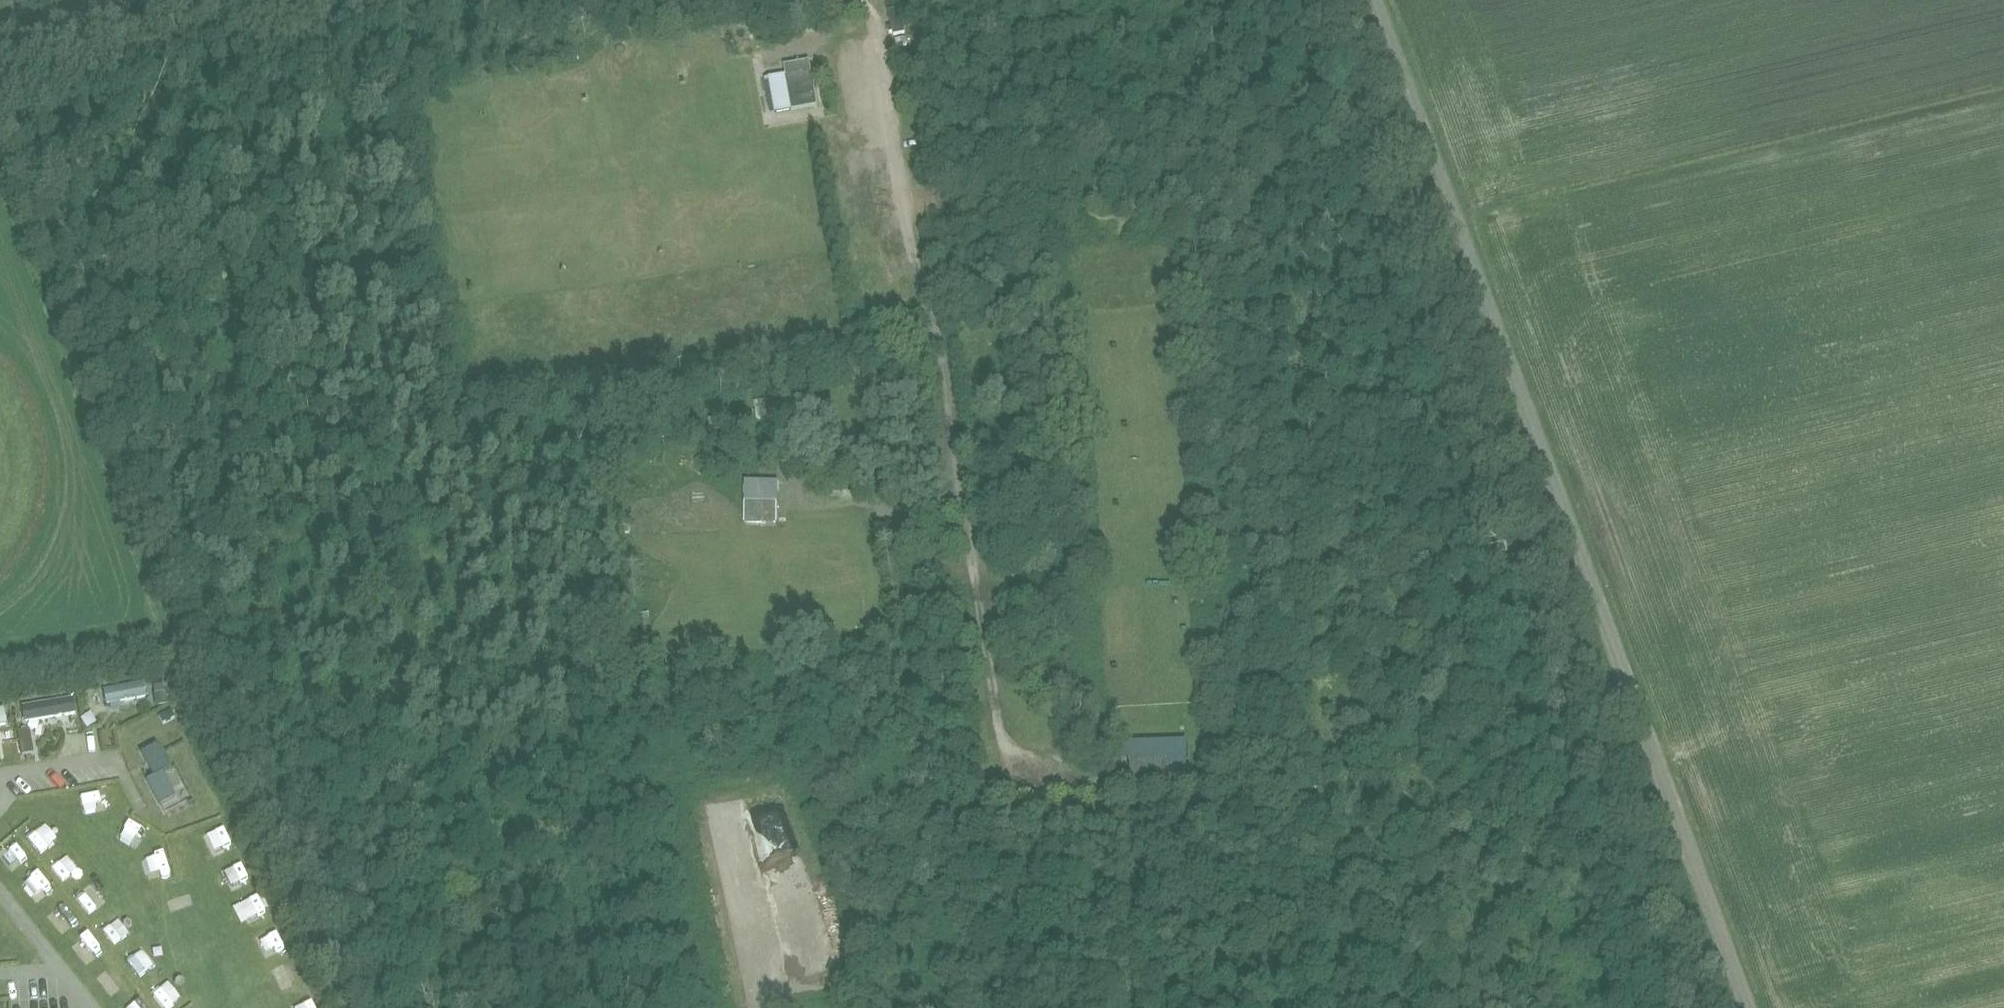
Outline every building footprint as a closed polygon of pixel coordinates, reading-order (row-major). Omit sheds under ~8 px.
[(771,113),(787,110),(816,105),(809,62),(785,66),(787,76),(765,79),(771,113)] [(776,516),(778,479),(747,478),(746,515),(776,516)] [(112,709),(152,706),(151,691),(111,694),(112,709)] [(108,692),(93,694),(97,723),(112,720),(108,692)] [(20,707),(23,723),(75,714),(72,698),(20,707)] [(1120,784),(1187,783),(1187,742),(1119,743),(1120,780),(1120,784)] [(175,795),(163,772),(170,768),(157,743),(140,752),(153,777),(145,781),(158,805),(175,795)] [(104,789),(86,793),(91,819),(110,815),(104,789)] [(42,855),(60,847),(52,829),(34,836),(42,855)] [(211,839),(220,859),(239,850),(229,830),(211,839)] [(7,875),(33,857),(19,838),(0,851),(0,865),(7,875)] [(69,884),(85,872),(73,856),(57,867),(69,884)] [(151,864),(157,885),(167,882),(161,861),(151,864)] [(238,897),(249,894),(242,874),(231,878),(238,897)] [(49,875),(21,885),(27,902),(55,892),(49,875)] [(100,889),(90,894),(100,912),(110,907),(100,889)] [(176,907),(179,917),(200,911),(197,900),(176,907)] [(66,937),(76,932),(64,912),(55,917),(66,937)] [(123,919),(107,931),(119,948),(135,936),(123,919)] [(265,944),(273,963),(283,959),(274,940),(265,944)] [(92,967),(101,961),(87,944),(79,950),(92,967)] [(149,951),(140,957),(151,976),(161,970),(149,951)] [(292,991),(307,985),(298,963),(283,969),(292,991)] [(118,999),(126,992),(112,976),(104,983),(118,999)] [(159,995),(166,1007),(177,1007),(186,1003),(176,985),(159,995)] [(148,998),(129,1007),(153,1007),(148,998)]
